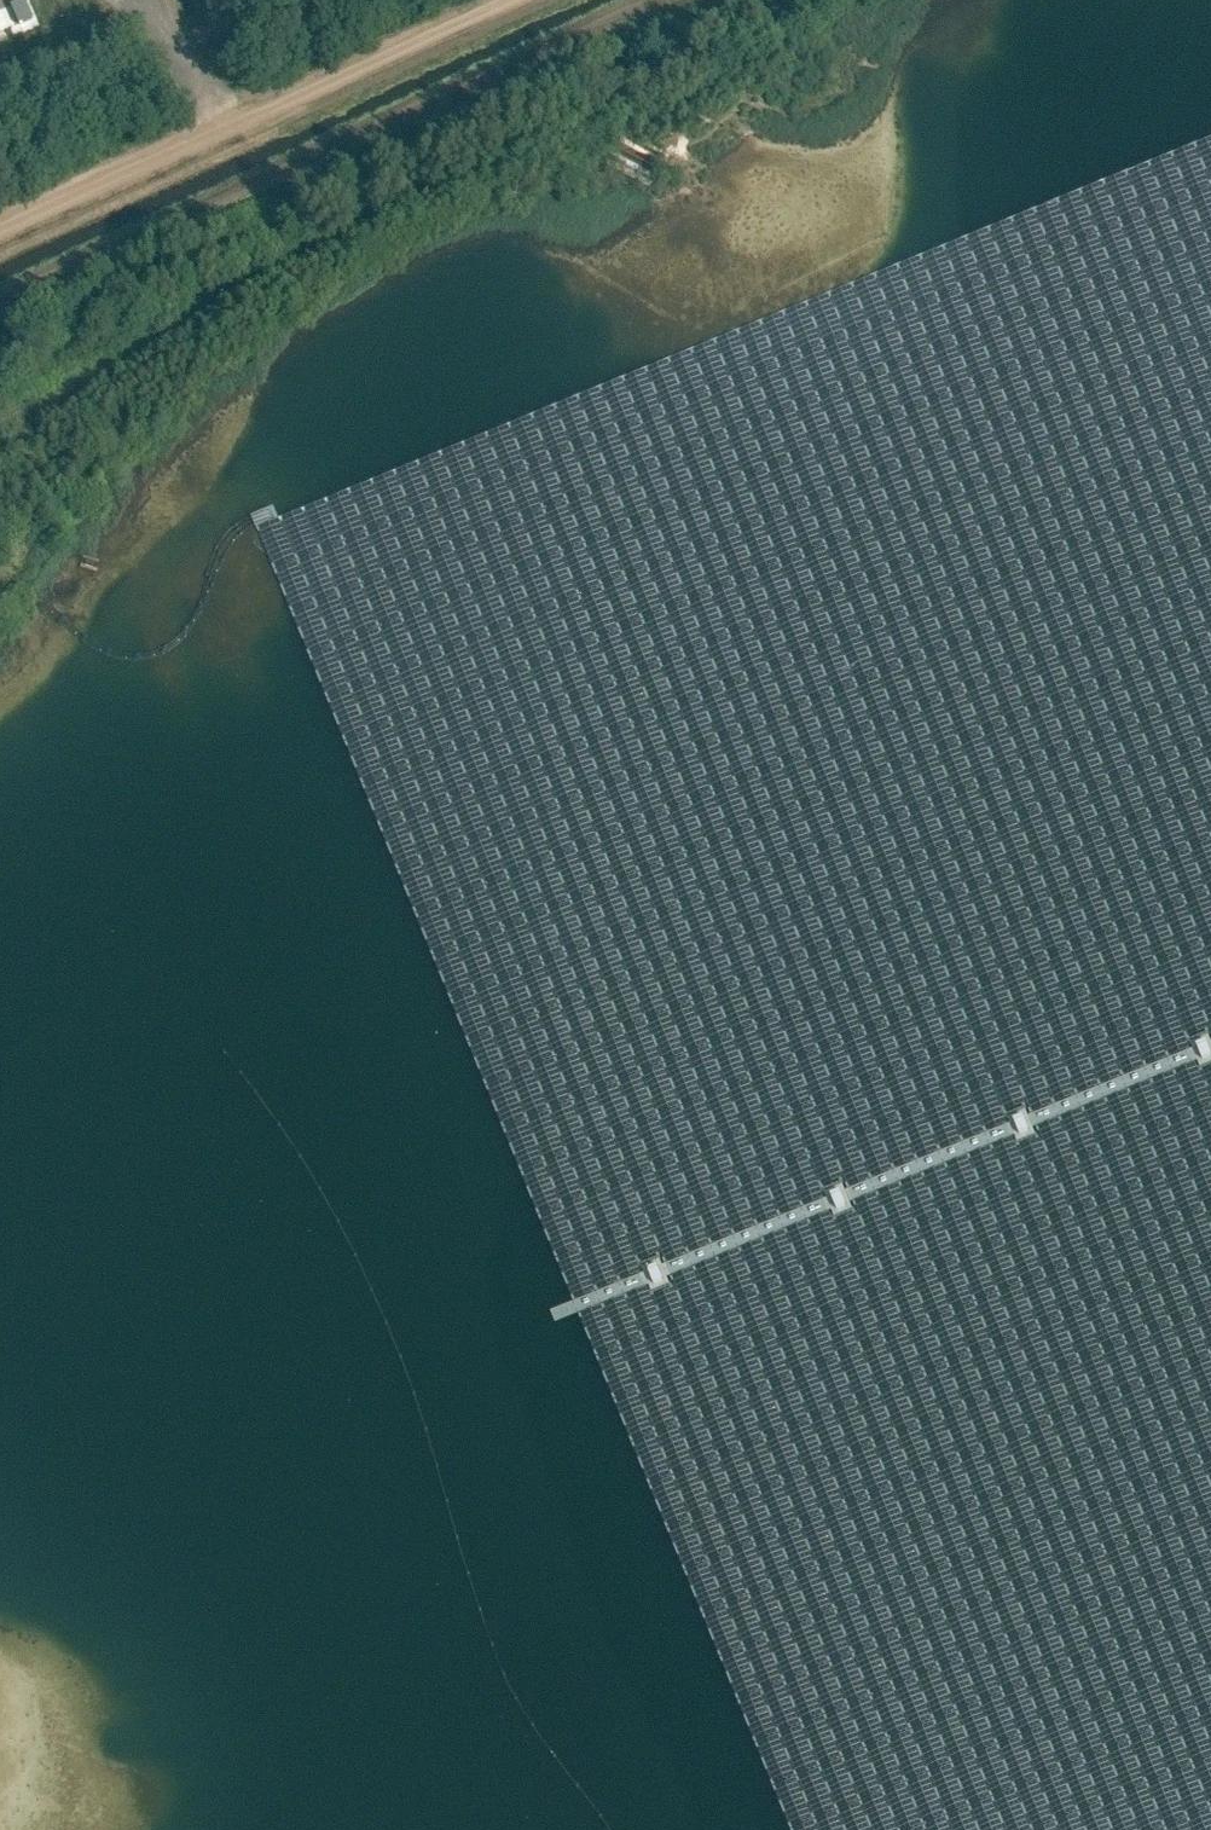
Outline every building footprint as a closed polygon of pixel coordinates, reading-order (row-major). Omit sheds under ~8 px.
[(23,0),(9,7),(18,26),(32,20),(23,0)]
